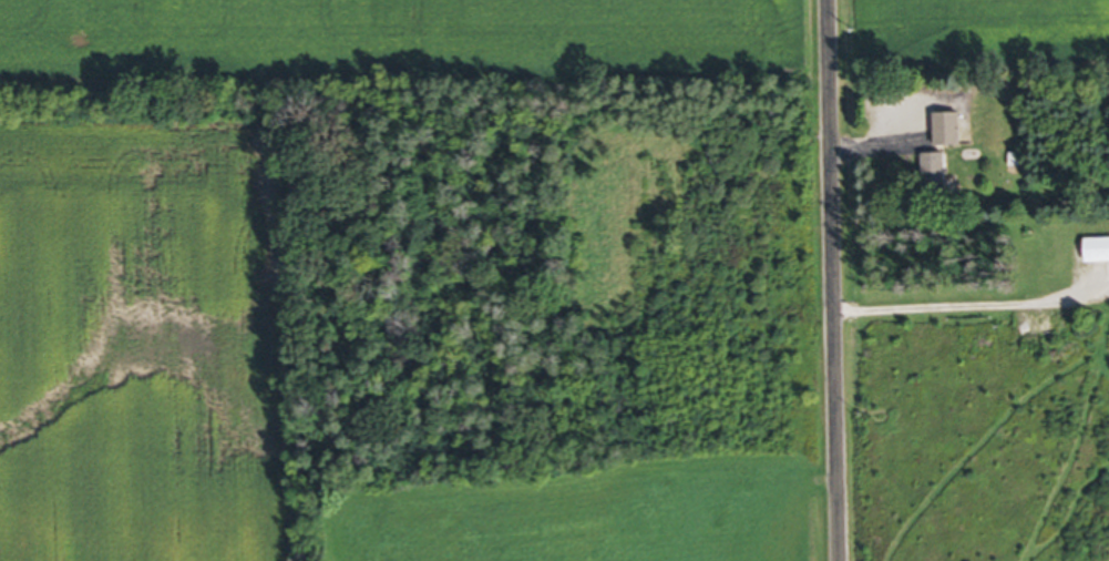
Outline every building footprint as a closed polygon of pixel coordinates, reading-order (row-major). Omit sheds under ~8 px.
[(937,148),(963,148),(963,115),(937,115),(937,148)] [(948,198),(948,156),(924,156),(924,198),(948,198)] [(1086,266),(1108,266),(1108,242),(1086,242),(1086,266)]
